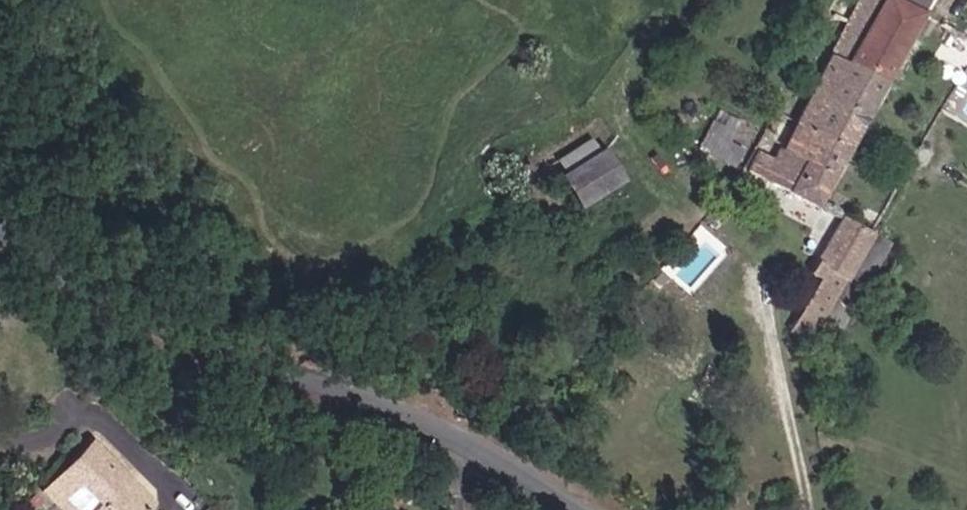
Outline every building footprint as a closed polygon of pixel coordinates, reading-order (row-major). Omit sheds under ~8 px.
[(855,1),(783,132),(793,139),(777,166),(766,160),(759,170),(701,138),(693,151),(805,215),(923,0),(853,0),(855,1)] [(966,22),(966,11),(947,0),(942,0),(931,19),(960,34),(966,22)] [(596,131),(553,159),(582,205),(625,177),(596,131)] [(782,339),(803,353),(868,237),(839,221),(805,278),(813,285),(782,339)] [(80,469),(43,509),(126,509),(80,469)]
